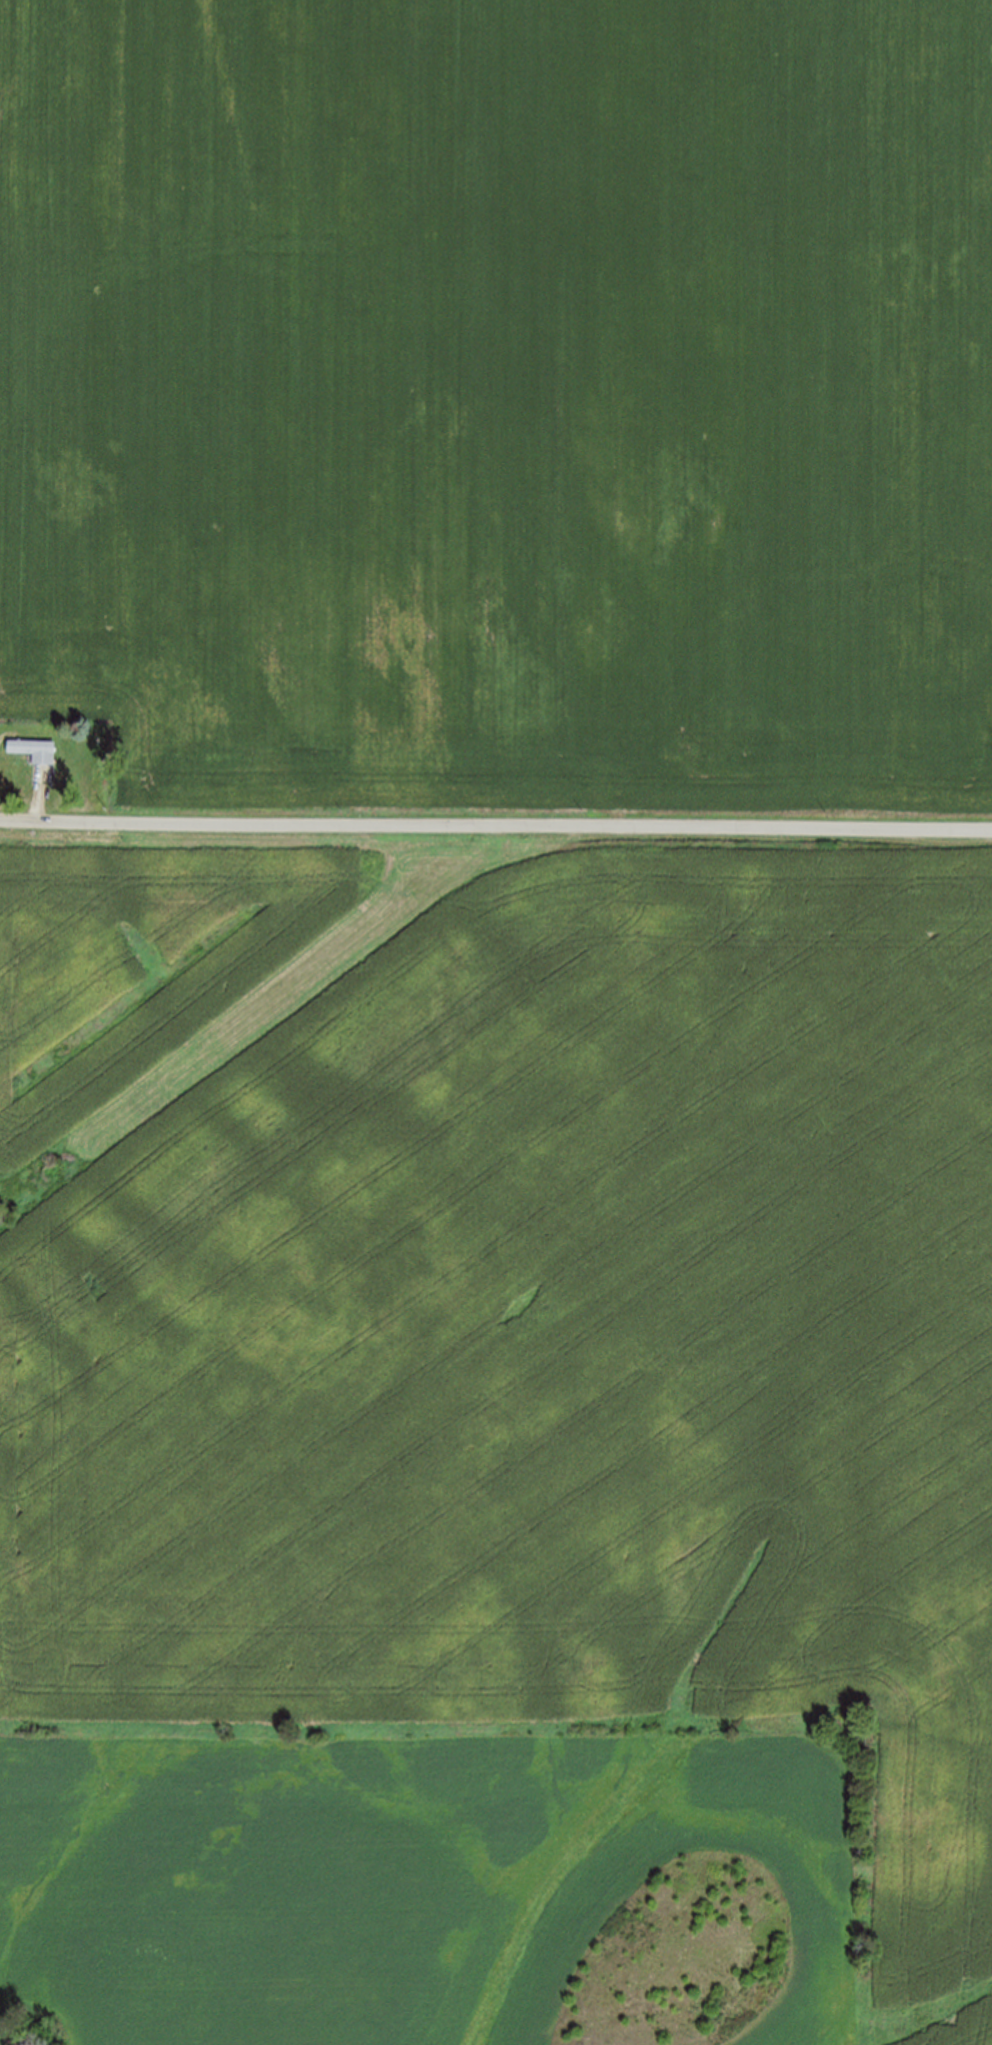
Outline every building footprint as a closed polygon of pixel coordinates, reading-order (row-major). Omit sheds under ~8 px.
[(9,739),(56,740),(55,765),(34,765),(34,752),(8,752),(9,739)]
